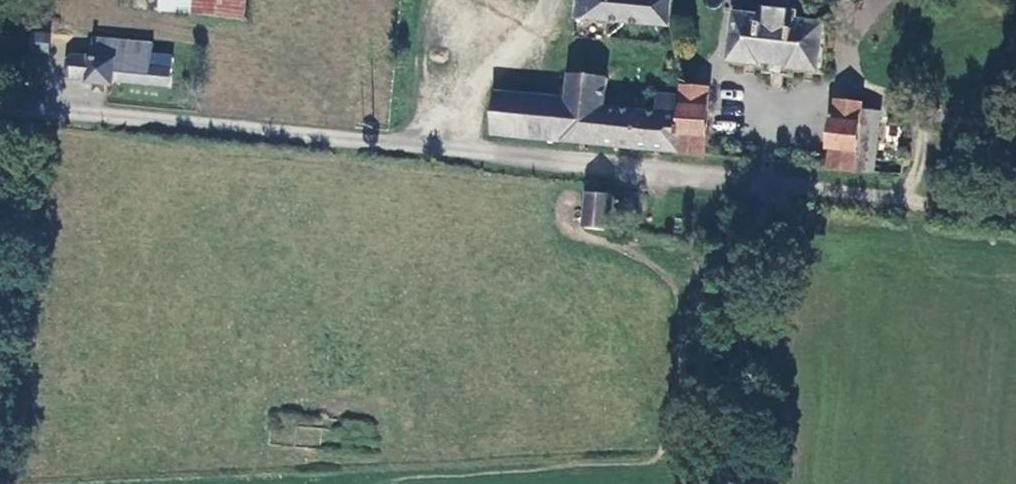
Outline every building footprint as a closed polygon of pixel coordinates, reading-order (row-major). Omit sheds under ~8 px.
[(158,10),(245,20),(248,0),(159,0),(158,10)] [(573,18),(670,28),(672,0),(575,0),(573,18)] [(793,73),(824,77),(830,28),(802,25),(803,16),(768,12),(767,21),(737,18),(732,66),(766,69),(767,64),(794,67),(793,73)] [(31,55),(46,55),(47,36),(32,35),(31,55)] [(91,39),(89,58),(73,57),(67,62),(66,73),(71,79),(87,80),(87,83),(94,83),(105,84),(114,85),(114,80),(170,85),(172,59),(149,57),(151,44),(91,39)] [(497,94),(493,138),(676,154),(681,98),(659,96),(658,112),(603,108),(605,83),(568,80),(566,100),(497,94)] [(104,93),(105,84),(94,83),(93,92),(104,93)] [(709,91),(682,89),(681,98),(676,154),(705,156),(707,140),(709,140),(711,109),(708,109),(709,91)] [(832,152),(830,170),(871,175),(878,114),(862,113),(863,105),(837,102),(835,122),(831,122),(828,151),(832,152)] [(615,196),(587,194),(584,230),(613,232),(615,196)]
